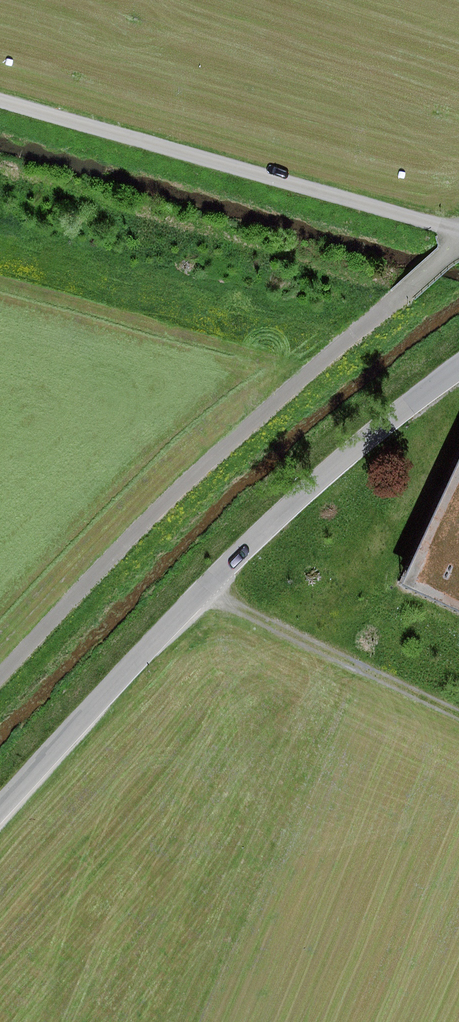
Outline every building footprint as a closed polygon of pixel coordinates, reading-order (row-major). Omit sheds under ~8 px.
[(401,586),(458,612),(458,462),(401,586)]
